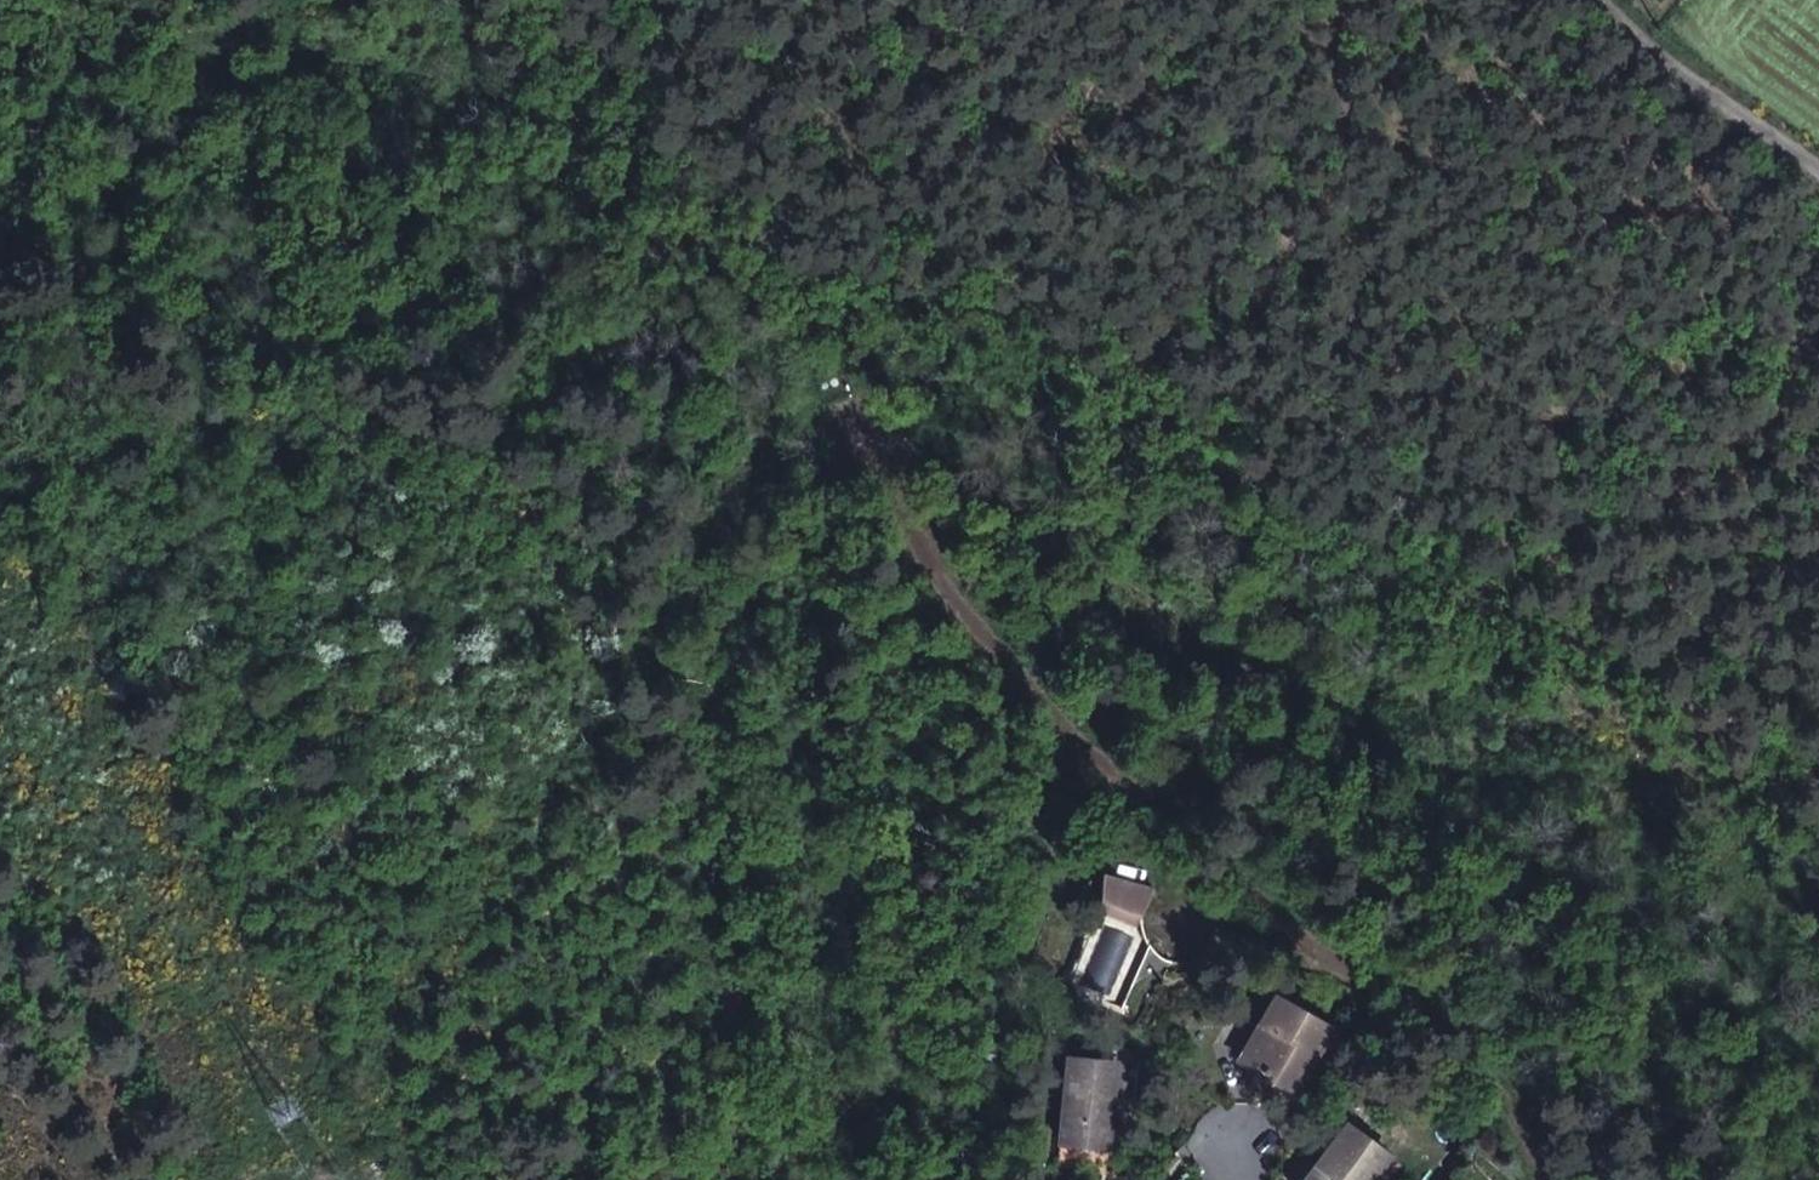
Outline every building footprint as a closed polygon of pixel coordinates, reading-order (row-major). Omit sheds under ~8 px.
[(1122,856),(1117,904),(1147,908),(1149,894),(1170,897),(1179,872),(1122,856)] [(1149,894),(1147,908),(1165,910),(1170,897),(1149,894)] [(1279,1073),(1316,1094),(1351,1028),(1302,1000),(1284,1031),(1296,1037),(1279,1073)] [(1136,1049),(1084,1044),(1075,1124),(1127,1130),(1136,1049)] [(1410,1155),(1370,1126),(1331,1179),(1392,1179),(1410,1155)]
